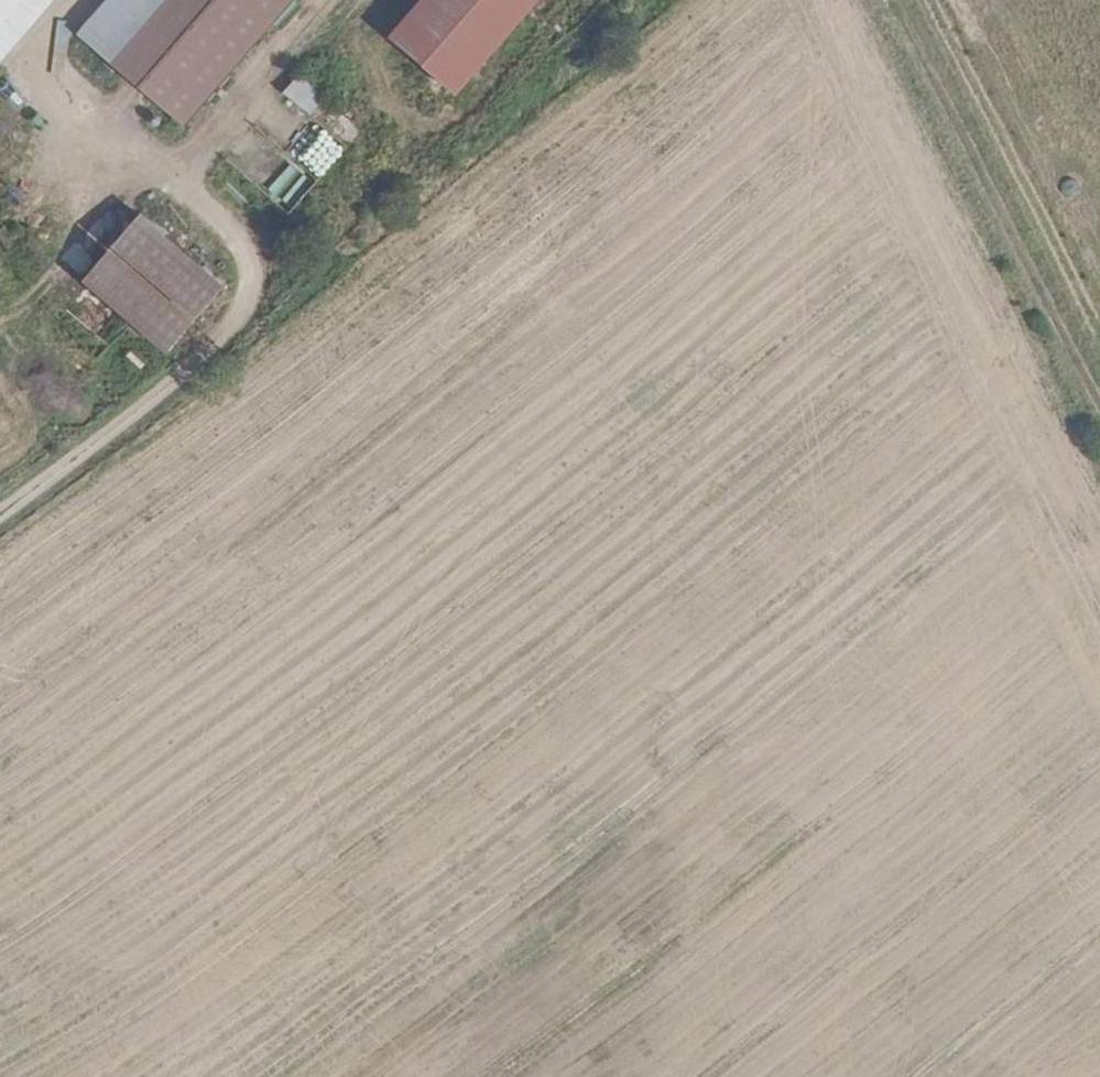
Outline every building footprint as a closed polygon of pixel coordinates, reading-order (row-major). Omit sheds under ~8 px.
[(44,0),(0,0),(0,50),(44,0)] [(116,57),(167,0),(113,0),(82,36),(116,57)] [(116,57),(186,121),(295,0),(167,0),(116,57)] [(457,98),(539,0),(428,0),(392,43),(457,98)] [(301,79),(288,94),(311,116),(326,100),(301,79)] [(222,286),(136,210),(79,278),(162,359),(222,286)]
